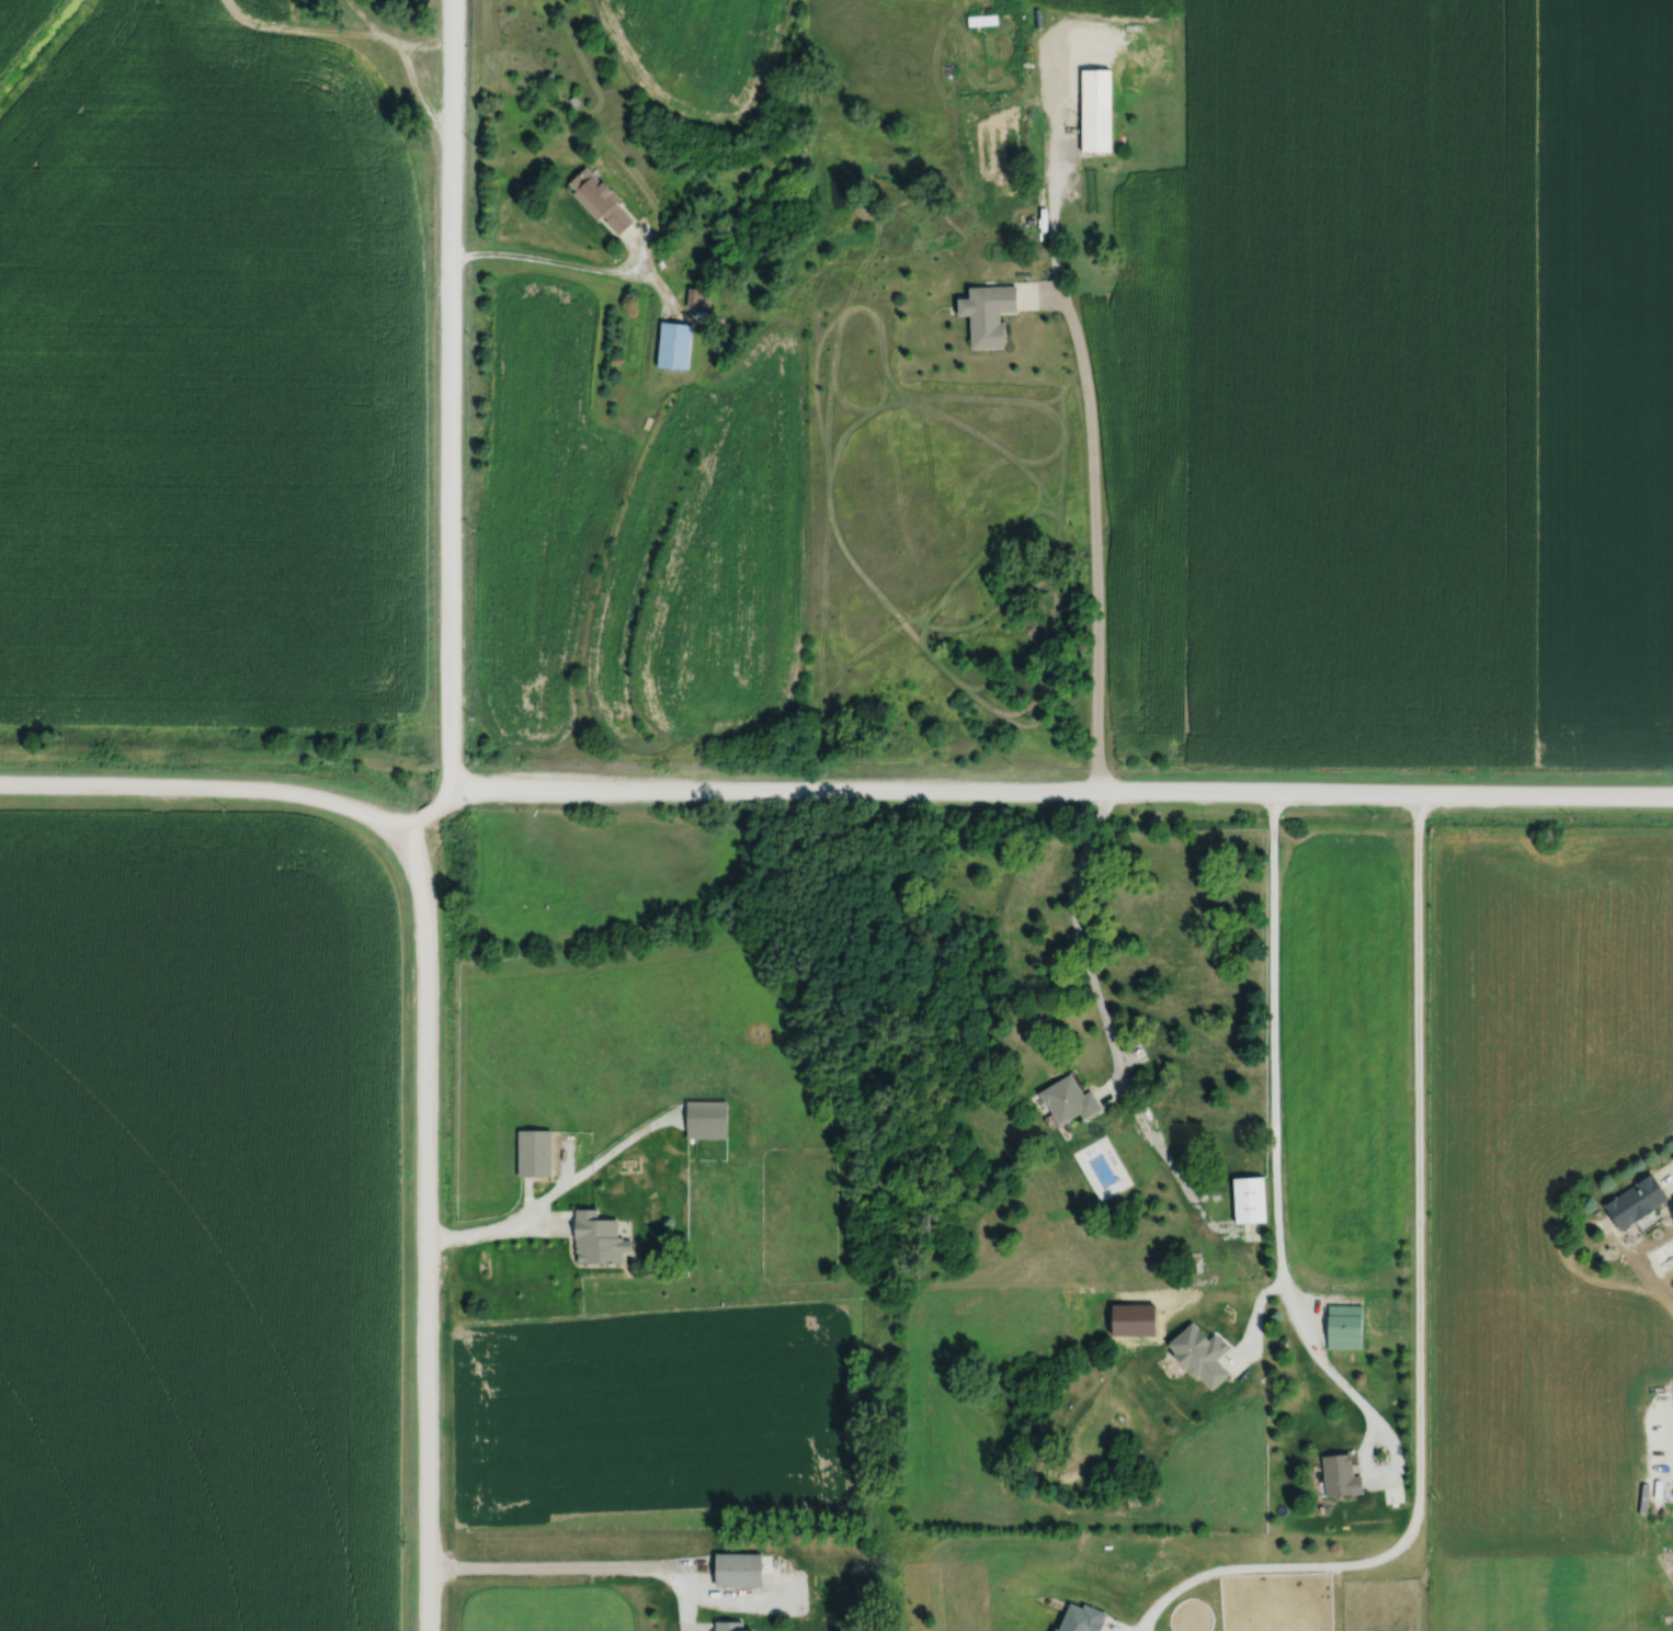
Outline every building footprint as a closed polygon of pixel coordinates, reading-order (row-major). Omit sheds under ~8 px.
[(278,12),(292,13),(292,0),(279,0),(278,12)] [(965,25),(995,25),(995,14),(965,14),(965,25)] [(1107,106),(1077,106),(1077,151),(1107,151),(1107,106)] [(608,238),(630,221),(584,164),(562,181),(608,238)] [(1013,311),(1012,286),(965,287),(965,299),(953,299),(953,316),(966,316),(967,349),(1001,348),(1000,322),(996,322),(996,311),(1013,311)] [(683,308),(707,310),(708,289),(685,287),(683,308)] [(652,367),(687,369),(690,324),(655,322),(652,367)] [(1034,1091),(1053,1127),(1076,1115),(1078,1119),(1098,1109),(1088,1089),(1078,1094),(1068,1074),(1034,1091)] [(731,1138),(731,1100),(689,1100),(689,1138),(731,1138)] [(522,1130),(522,1176),(556,1176),(556,1130),(522,1130)] [(1090,1191),(1112,1169),(1105,1161),(1082,1184),(1090,1191)] [(1598,1206),(1615,1232),(1635,1220),(1640,1227),(1655,1218),(1649,1209),(1664,1199),(1649,1175),(1598,1206)] [(1229,1178),(1229,1223),(1262,1222),(1261,1178),(1229,1178)] [(579,1263),(627,1263),(627,1252),(637,1252),(637,1236),(623,1236),(623,1219),(602,1219),(602,1209),(579,1209),(579,1263)] [(1359,1348),(1359,1306),(1323,1306),(1323,1348),(1359,1348)] [(1349,1478),(1347,1455),(1318,1457),(1321,1498),(1359,1496),(1357,1477),(1349,1478)] [(768,1553),(719,1553),(719,1587),(768,1587),(768,1553)] [(1101,1615),(1063,1599),(1050,1630),(1094,1630),(1101,1615)] [(719,1621),(719,1630),(763,1630),(742,1630),(742,1621),(719,1621)]
